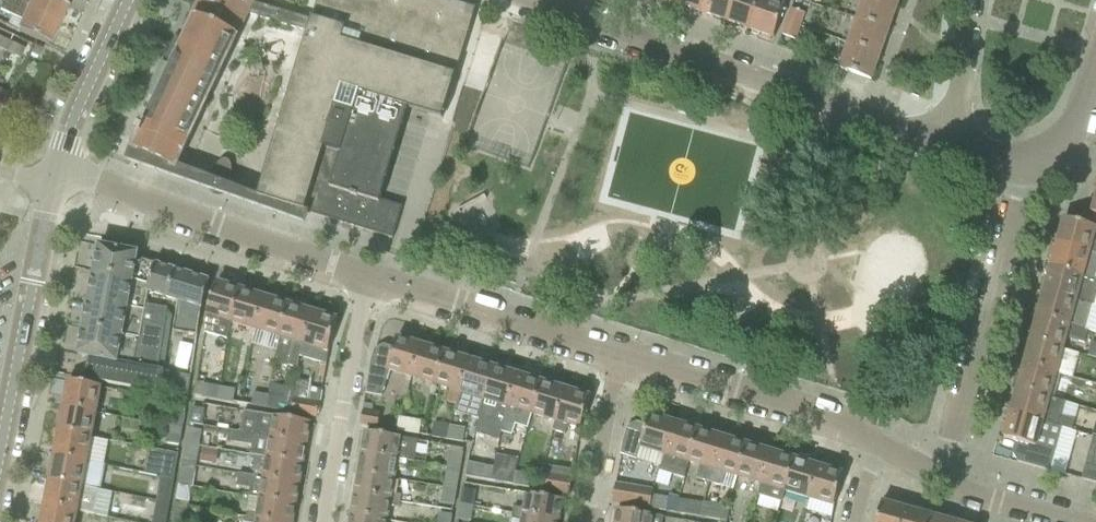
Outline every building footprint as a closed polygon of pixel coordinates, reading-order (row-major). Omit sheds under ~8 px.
[(4,0),(0,10),(23,21),(18,31),(48,45),(57,25),(4,0)] [(4,0),(57,25),(66,6),(63,5),(51,0),(32,0),(31,2),(27,0),(5,0),(4,0)] [(470,7),(446,0),(318,0),(312,20),(253,3),(255,0),(199,0),(171,61),(175,63),(143,131),(142,131),(139,135),(141,136),(134,150),(176,170),(184,152),(183,152),(248,14),(258,18),(308,33),(257,198),(392,239),(402,207),(380,200),(381,197),(380,196),(385,180),(386,180),(387,179),(386,178),(391,162),(392,163),(392,161),(391,161),(396,145),(397,145),(397,144),(396,143),(401,127),(402,128),(403,126),(402,126),(407,109),(408,110),(408,109),(443,120),(463,53),(476,10),(470,8),(470,7)] [(702,12),(706,0),(679,0),(678,3),(702,12)] [(702,12),(725,20),(733,0),(706,0),(702,12)] [(749,29),(759,0),(733,0),(725,20),(749,29)] [(749,29),(774,37),(787,0),(759,0),(749,29)] [(858,19),(888,30),(896,5),(882,0),(864,0),(858,19)] [(791,9),(786,21),(799,26),(804,14),(791,9)] [(858,19),(849,43),(879,54),(888,30),(858,19)] [(799,26),(786,21),(782,35),(795,40),(799,26)] [(6,51),(10,43),(0,38),(0,48),(6,51)] [(10,43),(6,51),(20,58),(24,50),(10,43)] [(879,54),(849,43),(840,69),(870,79),(879,54)] [(31,53),(38,56),(41,49),(34,46),(31,53)] [(8,97),(0,93),(0,115),(8,97)] [(485,194),(458,208),(476,240),(502,225),(485,194)] [(1057,245),(1095,256),(1095,229),(1063,220),(1057,245)] [(98,246),(94,271),(148,281),(154,264),(137,259),(138,254),(120,250),(122,242),(102,238),(101,247),(98,246)] [(1050,269),(1095,282),(1095,256),(1057,245),(1050,269)] [(209,281),(154,264),(148,281),(145,292),(147,293),(177,302),(173,332),(196,336),(201,310),(209,281)] [(1043,293),(1093,307),(1095,308),(1095,282),(1050,269),(1043,293)] [(94,271),(88,299),(144,310),(147,293),(145,292),(148,281),(94,271)] [(206,314),(204,332),(226,339),(231,322),(241,291),(216,283),(209,304),(206,314)] [(231,322),(255,329),(265,298),(241,291),(231,322)] [(1043,293),(1037,317),(1069,326),(1086,331),(1093,307),(1043,293)] [(255,329),(279,337),(288,306),(265,298),(255,329)] [(88,299),(83,327),(161,342),(166,314),(144,310),(88,299)] [(288,306),(279,337),(276,346),(273,361),(298,368),(299,357),(312,313),(288,306)] [(338,321),(312,313),(299,357),(326,365),(328,352),(338,321)] [(1037,317),(1030,341),(1063,350),(1066,338),(1081,343),(1083,343),(1084,343),(1087,332),(1086,331),(1069,326),(1037,317)] [(161,342),(83,327),(77,355),(88,357),(84,379),(159,393),(159,392),(163,372),(163,370),(157,369),(161,342)] [(389,371),(411,377),(421,346),(397,339),(394,349),(383,346),(375,350),(371,362),(365,395),(381,397),(389,371)] [(1030,341),(1024,365),(1056,374),(1073,379),(1080,355),(1063,350),(1030,341)] [(411,377),(435,385),(445,353),(421,346),(411,377)] [(435,385),(459,392),(469,361),(445,353),(435,385)] [(477,419),(483,399),(493,368),(469,361),(459,392),(453,412),(477,419)] [(1024,365),(1017,389),(1050,398),(1056,374),(1024,365)] [(479,419),(475,433),(499,441),(501,432),(503,422),(504,419),(507,407),(517,375),(493,368),(483,399),(477,419),(479,419)] [(163,372),(159,392),(187,397),(190,377),(163,372)] [(503,422),(501,432),(503,433),(512,435),(515,425),(527,429),(529,423),(531,414),(541,383),(517,375),(507,407),(504,419),(503,422)] [(68,382),(64,407),(96,413),(100,388),(68,382)] [(531,414),(556,422),(565,390),(541,383),(531,414)] [(203,384),(201,396),(216,399),(218,387),(203,384)] [(218,387),(216,399),(233,402),(235,390),(218,387)] [(291,413),(317,417),(322,391),(296,387),(291,413)] [(1017,389),(1010,413),(1043,422),(1072,431),(1075,422),(1062,418),(1066,403),(1050,398),(1017,389)] [(565,390),(556,422),(553,430),(565,434),(568,425),(580,429),(590,398),(565,390)] [(253,393),(251,405),(266,407),(268,396),(253,393)] [(268,396),(266,407),(284,411),(286,399),(268,396)] [(64,407),(59,431),(91,437),(96,413),(64,407)] [(193,408),(190,424),(191,424),(192,424),(201,426),(204,410),(196,408),(193,408)] [(172,410),(169,427),(180,429),(183,413),(172,410)] [(244,411),(241,432),(306,444),(310,423),(244,411)] [(362,412),(360,425),(377,428),(380,415),(362,412)] [(1010,413),(1004,438),(1014,441),(1011,452),(1017,462),(1050,471),(1055,450),(1061,428),(1043,422),(1010,413)] [(623,443),(621,455),(661,467),(674,424),(649,416),(646,426),(636,423),(627,428),(623,443)] [(400,418),(397,431),(417,434),(420,422),(400,418)] [(432,424),(430,437),(445,439),(447,427),(432,424)] [(661,467),(659,472),(684,479),(689,462),(688,462),(698,431),(674,424),(664,455),(661,467)] [(180,429),(169,427),(166,443),(177,445),(180,429)] [(447,427),(445,439),(461,442),(463,429),(447,427)] [(189,430),(186,445),(187,445),(199,447),(202,432),(189,430)] [(59,431),(54,456),(86,462),(91,437),(59,431)] [(249,455),(268,458),(302,464),(306,444),(241,432),(233,431),(231,441),(251,445),(249,455)] [(698,431),(688,462),(689,462),(700,466),(696,479),(709,482),(709,481),(722,438),(698,431)] [(366,432),(362,453),(404,460),(407,461),(408,461),(414,462),(415,456),(418,441),(366,432)] [(1081,480),(1092,483),(1095,484),(1095,438),(1094,437),(1090,450),(1081,480)] [(709,481),(709,482),(733,490),(733,488),(737,477),(746,446),(722,438),(709,481)] [(183,459),(183,460),(196,463),(199,447),(187,445),(186,445),(183,459)] [(737,477),(761,484),(770,453),(746,446),(737,477)] [(160,475),(160,476),(171,478),(176,454),(148,449),(143,472),(160,475)] [(202,449),(200,462),(200,463),(214,465),(216,452),(204,450),(202,449)] [(450,452),(447,468),(459,470),(462,454),(450,452)] [(362,453),(358,474),(394,480),(396,468),(405,470),(406,467),(407,461),(404,460),(362,453)] [(781,502),(785,491),(794,460),(770,453),(761,484),(757,495),(781,502)] [(54,456),(49,481),(81,487),(86,462),(54,456)] [(255,456),(252,471),(255,471),(254,477),(299,485),(302,464),(268,458),(255,456)] [(785,491),(809,499),(818,468),(794,460),(785,491)] [(468,463),(465,477),(491,481),(493,467),(468,463)] [(539,490),(569,495),(573,471),(543,466),(539,490)] [(447,468),(444,488),(455,490),(459,470),(447,468)] [(818,468),(809,499),(833,506),(843,475),(818,468)] [(181,469),(179,485),(180,486),(192,488),(195,472),(184,470),(183,469),(181,469)] [(499,470),(497,482),(512,485),(512,482),(513,478),(514,473),(499,470)] [(512,482),(512,485),(527,487),(527,484),(528,481),(529,475),(514,473),(513,478),(512,482)] [(252,489),(250,497),(295,505),(299,485),(254,477),(238,474),(236,486),(252,489)] [(358,474),(355,494),(400,502),(401,496),(391,495),(394,480),(358,474)] [(171,478),(160,476),(155,501),(167,503),(171,478)] [(49,481),(45,505),(77,512),(94,515),(108,518),(112,493),(99,490),(81,487),(49,481)] [(615,489),(612,502),(650,508),(652,495),(652,491),(615,484),(615,489)] [(176,500),(176,501),(189,503),(189,501),(192,488),(180,486),(179,485),(176,498),(176,500)] [(455,490),(444,488),(441,504),(453,506),(455,490)] [(463,489),(460,505),(472,507),(475,491),(463,489)] [(514,508),(513,514),(558,521),(561,500),(526,494),(524,510),(514,508)] [(355,495),(351,515),(387,521),(389,506),(399,508),(400,502),(355,495)] [(652,495),(650,508),(664,511),(665,511),(668,498),(652,495)] [(247,518),(270,521),(292,521),(295,505),(250,497),(247,518)] [(677,513),(700,517),(702,505),(702,504),(679,500),(677,513)] [(702,505),(700,517),(727,521),(729,508),(702,504),(702,505)] [(907,511),(882,504),(876,521),(904,521),(907,511)] [(41,521),(75,521),(77,512),(45,505),(41,521)] [(460,505),(458,520),(470,521),(472,507),(460,505)] [(151,521),(163,521),(165,512),(153,510),(151,521)] [(615,521),(662,521),(663,518),(617,510),(615,521)] [(931,517),(907,511),(904,521),(930,521),(931,517)] [(174,521),(189,521),(190,515),(176,512),(174,521)] [(438,521),(450,521),(451,516),(439,514),(438,521)] [(521,521),(558,521),(513,514),(512,520),(521,521)]
